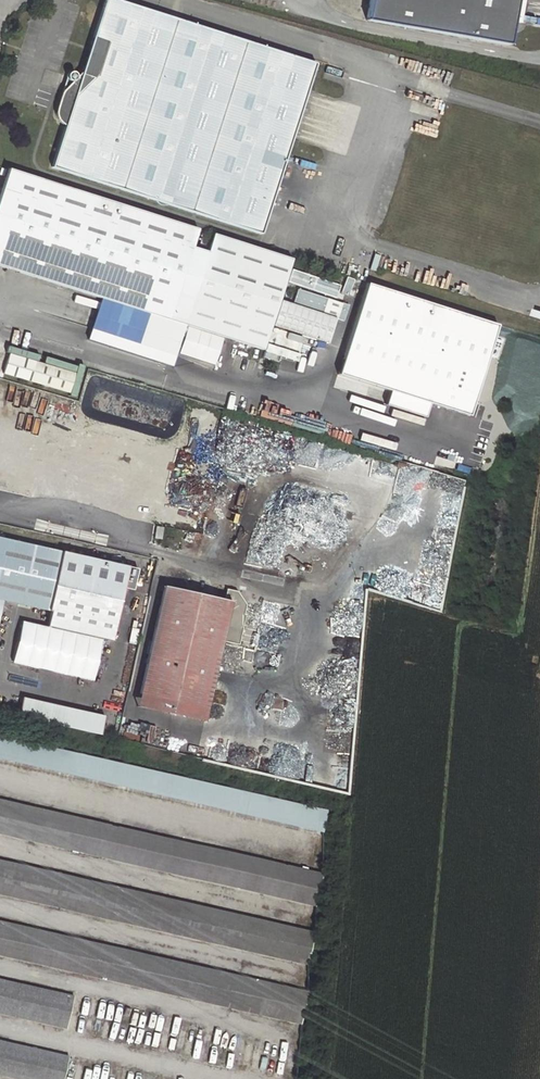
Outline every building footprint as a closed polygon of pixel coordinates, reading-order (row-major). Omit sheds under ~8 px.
[(85,82),(70,129),(57,169),(265,235),(318,65),(113,0),(111,0),(85,82)] [(371,24),(514,51),(518,26),(522,0),(375,0),(371,24)] [(526,28),(531,0),(522,0),(518,26),(526,28)] [(70,129),(85,82),(71,76),(60,113),(60,116),(62,119),(64,122),(69,125),(70,129)] [(174,320),(176,316),(191,320),(189,325),(268,350),(296,259),(13,170),(0,212),(0,266),(121,304),(147,312),(174,320)] [(370,283),(341,373),(472,415),(501,324),(370,283)] [(147,312),(121,304),(112,333),(137,341),(147,312)] [(70,312),(68,319),(90,326),(93,319),(70,312)] [(176,316),(174,320),(189,325),(191,320),(176,316)] [(79,368),(14,348),(8,368),(73,388),(79,368)] [(144,393),(143,399),(174,404),(175,398),(144,393)] [(154,538),(162,539),(163,527),(156,526),(154,538)] [(6,601),(53,612),(49,627),(105,640),(116,642),(127,591),(137,593),(143,570),(0,538),(0,625),(6,601)] [(166,585),(141,692),(210,707),(226,639),(239,642),(248,606),(239,591),(229,589),(227,599),(166,585)] [(105,640),(49,627),(24,621),(14,663),(95,682),(105,640)] [(244,625),(241,642),(254,644),(257,628),(244,625)] [(210,707),(141,692),(138,705),(207,721),(210,707)] [(108,715),(25,697),(20,717),(103,736),(108,715)] [(0,734),(0,758),(324,832),(329,809),(0,734)] [(0,799),(0,831),(316,903),(323,873),(0,799)] [(0,856),(0,895),(306,964),(315,927),(0,856)] [(0,976),(0,1014),(66,1029),(74,993),(0,976)] [(0,1034),(0,1075),(17,1078),(66,1078),(73,1051),(0,1034)]
